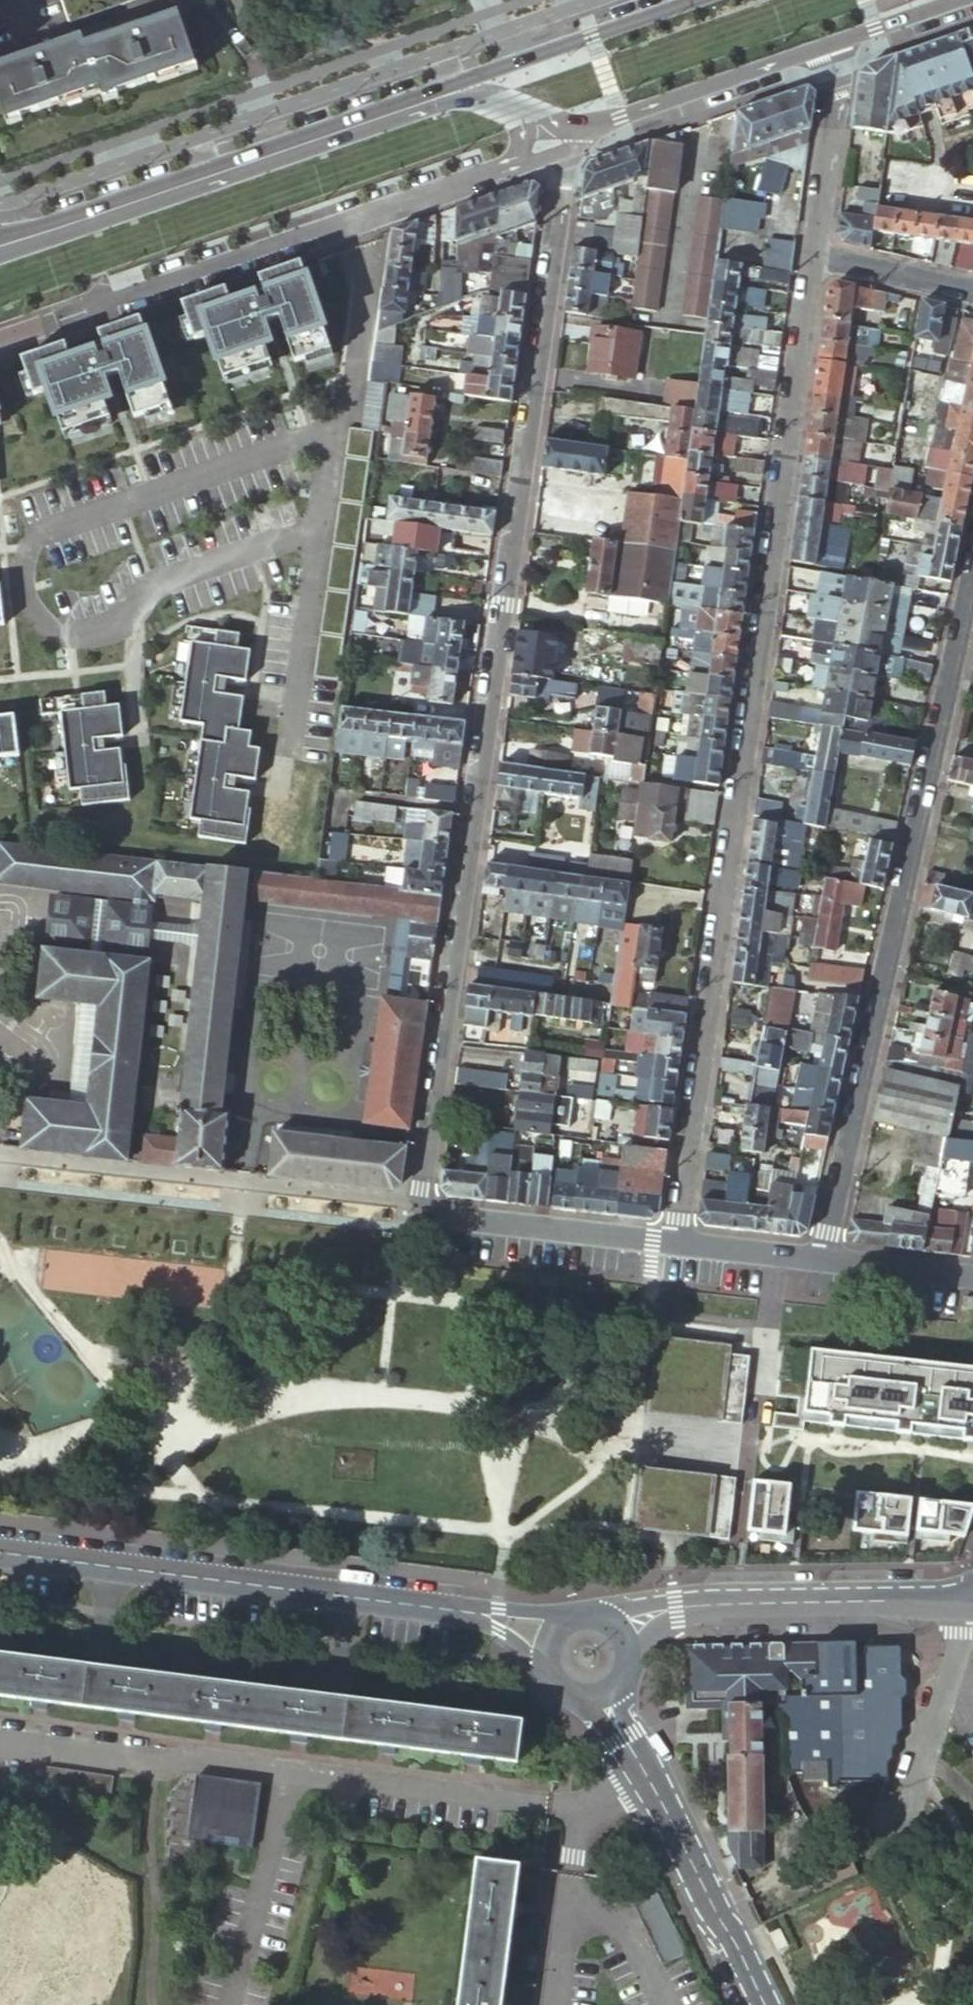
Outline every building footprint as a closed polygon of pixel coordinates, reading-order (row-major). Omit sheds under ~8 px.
[(95,95),(191,62),(173,11),(77,43),(92,85),(95,95)] [(957,32),(964,54),(972,51),(972,26),(957,32)] [(896,53),(887,119),(885,131),(902,132),(923,124),(918,108),(933,103),(940,123),(963,116),(962,113),(965,112),(967,114),(972,112),(971,106),(972,105),(972,92),(972,89),(972,88),(972,79),(971,74),(972,73),(972,57),(966,59),(964,54),(957,32),(896,53)] [(92,85),(77,43),(74,35),(0,59),(0,117),(92,85)] [(858,72),(850,126),(885,131),(887,119),(896,53),(865,64),(858,72)] [(807,84),(759,101),(769,141),(809,127),(815,90),(807,84)] [(736,109),(727,173),(735,171),(734,165),(765,156),(769,141),(759,101),(736,109)] [(653,138),(648,174),(647,186),(674,190),(682,128),(653,138)] [(623,254),(637,256),(643,219),(647,186),(648,174),(643,176),(648,140),(590,160),(583,167),(578,208),(619,204),(619,200),(627,199),(630,181),(638,178),(632,216),(617,213),(612,247),(623,254)] [(778,196),(786,163),(764,157),(755,192),(778,196)] [(533,179),(503,190),(497,226),(496,229),(508,226),(510,231),(515,230),(513,224),(535,216),(539,187),(533,179)] [(858,185),(856,196),(863,197),(876,199),(878,188),(858,185)] [(647,186),(643,219),(670,222),(672,205),(674,206),(677,191),(674,190),(647,186)] [(503,190),(457,206),(456,240),(457,239),(497,226),(503,190)] [(710,301),(712,281),(715,262),(720,227),(722,213),(724,199),(698,195),(680,314),(708,318),(710,301)] [(863,197),(861,216),(873,218),(875,206),(876,199),(863,197)] [(736,200),(724,199),(722,213),(734,215),(736,200)] [(722,213),(720,227),(760,233),(765,204),(736,200),(734,215),(722,213)] [(872,230),(929,237),(934,238),(940,239),(953,241),(972,243),(972,220),(875,206),(873,218),(872,230)] [(435,213),(418,219),(415,239),(434,242),(435,213)] [(841,242),(869,248),(872,230),(873,218),(861,216),(837,213),(834,234),(841,242)] [(418,219),(392,229),(379,329),(396,323),(401,321),(402,314),(405,314),(409,284),(411,269),(415,239),(418,219)] [(632,300),(631,307),(658,311),(670,222),(643,219),(637,256),(632,300)] [(576,220),(572,243),(590,246),(594,223),(576,220)] [(496,229),(497,226),(457,239),(456,268),(477,271),(482,242),(494,243),(496,229)] [(768,238),(764,268),(789,272),(794,242),(768,238)] [(951,254),(953,241),(940,239),(937,262),(950,265),(951,254)] [(972,257),(972,243),(953,241),(951,254),(960,256),(972,258),(972,257)] [(609,274),(621,276),(623,263),(611,261),(613,254),(597,252),(597,250),(572,247),(569,269),(604,273),(609,274)] [(500,292),(524,296),(529,260),(492,255),(487,291),(500,292)] [(970,269),(972,258),(960,256),(958,267),(970,269)] [(225,288),(179,303),(192,341),(207,336),(221,379),(270,363),(264,345),(272,343),(265,323),(277,319),(293,363),(330,350),(300,262),(257,276),(263,293),(230,304),(225,288)] [(715,262),(712,281),(736,285),(737,276),(788,283),(789,272),(764,268),(715,262)] [(419,270),(411,269),(409,284),(417,285),(419,270)] [(569,269),(566,289),(591,293),(592,287),(602,288),(604,273),(569,269)] [(592,287),(591,293),(591,294),(605,296),(609,274),(604,273),(602,288),(592,287)] [(452,279),(440,278),(439,291),(445,292),(443,305),(449,302),(452,279)] [(736,285),(712,281),(710,301),(733,305),(736,285)] [(871,310),(874,290),(835,282),(827,288),(823,317),(848,321),(851,306),(871,310)] [(566,289),(563,311),(588,315),(591,294),(591,293),(566,289)] [(478,314),(521,319),(524,296),(500,292),(499,298),(487,296),(483,296),(481,297),(478,314)] [(591,294),(588,315),(603,317),(605,296),(591,294)] [(618,319),(629,320),(631,307),(632,300),(621,298),(618,319)] [(921,300),(915,337),(932,341),(930,352),(946,355),(956,317),(944,315),(944,305),(921,300)] [(708,318),(707,321),(730,324),(732,310),(733,305),(710,301),(708,318)] [(732,310),(730,324),(747,326),(765,329),(768,315),(732,310)] [(518,339),(521,319),(478,314),(477,326),(470,326),(469,333),(481,335),(482,334),(494,335),(494,336),(518,339)] [(64,342),(18,358),(31,396),(46,391),(61,434),(109,418),(103,400),(111,397),(104,377),(116,373),(132,418),(169,405),(139,316),(96,331),(102,348),(70,359),(64,342)] [(910,332),(913,319),(897,316),(895,329),(910,332)] [(823,317),(820,339),(845,343),(846,342),(869,346),(871,335),(860,334),(860,332),(847,330),(848,321),(823,317)] [(962,320),(952,361),(970,365),(972,366),(972,322),(962,320)] [(707,321),(706,330),(704,341),(728,345),(739,347),(741,335),(729,333),(730,324),(707,321)] [(396,323),(379,329),(377,343),(392,345),(396,323)] [(592,325),(586,369),(631,376),(636,331),(592,325)] [(774,346),(776,331),(765,329),(747,326),(746,334),(750,334),(749,341),(774,346)] [(491,356),(494,336),(494,335),(482,334),(481,335),(469,333),(466,353),(475,354),(491,356)] [(491,356),(515,359),(518,339),(494,336),(491,356)] [(417,338),(413,362),(427,364),(430,340),(421,338),(417,338)] [(845,343),(820,339),(817,359),(854,366),(858,366),(861,353),(844,350),(845,343)] [(728,345),(704,341),(702,362),(723,365),(725,365),(728,345)] [(377,345),(375,361),(397,365),(400,348),(377,345)] [(755,369),(758,350),(739,347),(728,345),(725,365),(747,368),(755,369)] [(472,375),(487,377),(491,356),(475,354),(474,362),(472,375)] [(487,377),(512,380),(515,359),(491,356),(487,377)] [(854,366),(817,359),(813,389),(838,394),(849,395),(854,366)] [(460,360),(458,373),(467,374),(472,375),(474,362),(460,360)] [(372,381),(386,383),(395,384),(397,365),(375,361),(372,381)] [(970,365),(952,361),(950,372),(949,372),(946,382),(956,384),(965,386),(972,388),(972,366),(970,365)] [(723,365),(702,362),(699,382),(699,385),(720,388),(722,375),(723,365)] [(773,386),(775,372),(755,369),(747,368),(745,379),(745,382),(752,383),(773,386)] [(430,378),(428,389),(464,395),(467,374),(458,373),(446,371),(445,380),(430,378)] [(464,395),(509,402),(512,380),(487,377),(472,375),(467,374),(464,395)] [(722,375),(720,388),(740,390),(751,392),(752,383),(745,382),(745,379),(722,375)] [(899,392),(902,376),(895,375),(892,391),(899,392)] [(676,378),(671,405),(695,408),(695,406),(699,385),(699,382),(676,378)] [(385,384),(368,382),(365,405),(381,408),(385,384)] [(946,382),(941,402),(952,404),(956,384),(946,382)] [(954,405),(972,409),(972,388),(965,386),(956,384),(952,404),(954,405)] [(699,385),(695,406),(717,409),(730,411),(731,399),(719,396),(720,388),(699,385)] [(740,390),(720,388),(719,396),(731,399),(738,399),(740,390)] [(813,389),(810,412),(835,416),(835,419),(844,420),(845,415),(847,404),(837,403),(838,394),(813,389)] [(385,421),(391,422),(405,424),(409,396),(389,394),(385,421)] [(849,395),(838,394),(837,403),(847,404),(845,415),(852,416),(854,402),(861,403),(862,398),(849,395)] [(390,436),(403,438),(404,432),(429,436),(434,399),(409,395),(409,396),(405,424),(391,422),(391,423),(386,423),(385,427),(391,427),(390,432),(389,436),(390,436)] [(671,405),(601,396),(599,412),(671,421),(666,455),(688,458),(690,450),(692,428),(695,408),(671,405)] [(730,411),(737,412),(738,399),(731,399),(730,411)] [(935,424),(949,427),(954,405),(952,404),(941,402),(935,424)] [(949,427),(956,429),(972,432),(972,409),(954,405),(949,427)] [(695,406),(695,408),(692,428),(714,431),(716,418),(717,409),(695,406)] [(810,412),(807,432),(832,437),(845,439),(850,439),(852,421),(844,420),(835,419),(835,416),(810,412)] [(850,439),(864,442),(868,419),(852,416),(845,415),(844,420),(852,421),(850,439)] [(716,418),(714,431),(735,434),(745,435),(747,418),(742,418),(741,422),(716,418)] [(745,435),(753,437),(756,420),(747,418),(745,435)] [(503,446),(506,426),(459,420),(456,440),(503,446)] [(956,429),(949,427),(935,424),(929,445),(935,447),(951,450),(956,429)] [(714,431),(692,428),(690,450),(711,452),(714,431)] [(956,429),(951,450),(972,455),(972,432),(956,429)] [(735,434),(714,431),(711,452),(732,455),(735,434)] [(399,462),(424,466),(429,436),(404,432),(403,438),(399,462)] [(807,432),(804,454),(829,458),(832,437),(807,432)] [(390,436),(386,461),(399,462),(403,438),(390,436)] [(545,437),(541,467),(603,476),(608,447),(545,437)] [(832,437),(829,458),(849,462),(856,463),(858,452),(844,450),(845,439),(832,437)] [(951,450),(935,447),(929,445),(927,445),(923,467),(930,468),(946,472),(951,450)] [(711,452),(690,450),(688,458),(686,473),(707,476),(708,474),(709,462),(711,452)] [(972,478),(972,474),(972,455),(951,450),(946,472),(972,478)] [(686,473),(688,458),(666,455),(654,453),(648,495),(627,492),(619,543),(675,551),(677,541),(677,535),(678,530),(680,521),(684,493),(686,473)] [(804,454),(801,476),(840,482),(842,473),(847,473),(849,462),(829,458),(804,454)] [(457,455),(454,470),(499,476),(501,460),(457,455)] [(761,472),(763,459),(735,456),(733,468),(761,472)] [(721,464),(709,462),(708,474),(720,476),(721,464)] [(892,467),(888,491),(905,494),(910,471),(892,467)] [(935,489),(942,490),(946,472),(930,468),(926,487),(935,489)] [(941,497),(967,503),(972,478),(946,472),(942,490),(941,497)] [(707,476),(686,473),(684,493),(705,496),(705,498),(731,502),(734,483),(726,482),(707,479),(707,476)] [(842,504),(846,483),(840,482),(801,476),(798,496),(842,504)] [(399,487),(398,499),(410,500),(411,489),(399,487)] [(961,527),(967,503),(941,497),(942,490),(935,489),(932,499),(918,496),(914,518),(938,522),(961,527)] [(905,494),(888,491),(884,513),(914,518),(918,496),(905,494)] [(431,504),(432,493),(422,492),(421,502),(431,504)] [(705,496),(684,493),(680,521),(701,523),(701,522),(705,498),(705,496)] [(798,496),(795,516),(820,521),(839,524),(842,504),(798,496)] [(388,498),(387,500),(384,521),(396,522),(407,524),(410,500),(398,499),(388,498)] [(410,500),(407,524),(428,527),(431,504),(421,502),(410,500)] [(431,504),(428,527),(438,528),(448,530),(451,506),(431,504)] [(448,530),(468,532),(472,509),(451,506),(448,530)] [(468,532),(490,535),(494,512),(472,509),(468,532)] [(754,529),(756,512),(738,510),(737,517),(727,515),(726,525),(754,529)] [(795,516),(792,538),(817,542),(820,521),(795,516)] [(384,521),(373,519),(372,532),(394,535),(396,522),(384,521)] [(416,549),(434,552),(438,528),(428,527),(407,524),(396,522),(394,535),(392,545),(416,549)] [(955,556),(961,527),(938,522),(934,542),(924,540),(922,545),(921,549),(955,556)] [(726,525),(714,523),(711,546),(722,547),(726,525)] [(750,551),(754,529),(726,525),(722,547),(725,548),(750,551)] [(792,538),(789,560),(814,564),(817,542),(792,538)] [(619,543),(592,540),(585,593),(609,596),(609,595),(668,603),(675,551),(619,543)] [(368,542),(365,563),(373,565),(376,543),(368,542)] [(389,567),(413,571),(416,549),(392,545),(376,543),(373,565),(389,567)] [(916,575),(950,582),(955,556),(921,549),(922,545),(911,543),(910,551),(920,554),(916,575)] [(747,571),(750,551),(725,548),(725,553),(712,551),(710,566),(723,568),(747,571)] [(920,554),(910,551),(905,573),(916,575),(920,554)] [(857,579),(867,581),(872,582),(874,569),(859,566),(857,579)] [(386,589),(410,592),(413,571),(389,567),(386,589)] [(814,571),(795,567),(793,580),(811,583),(814,571)] [(745,592),(747,571),(723,568),(719,589),(745,592)] [(874,569),(872,582),(891,585),(900,587),(902,574),(874,568),(874,569)] [(358,576),(357,585),(365,586),(370,586),(371,579),(358,576)] [(842,600),(863,604),(867,581),(857,579),(846,577),(842,600)] [(867,581),(863,604),(886,608),(888,596),(891,585),(872,582),(867,581)] [(900,587),(891,585),(888,596),(906,600),(908,588),(900,587)] [(376,594),(373,610),(383,611),(386,589),(370,586),(369,593),(376,594)] [(742,613),(745,592),(719,589),(707,587),(706,593),(704,592),(702,602),(700,602),(699,607),(717,609),(742,613)] [(407,614),(410,592),(386,589),(383,611),(407,614)] [(888,596),(886,608),(904,612),(906,600),(888,596)] [(838,623),(859,626),(863,604),(842,600),(838,623)] [(863,604),(859,626),(883,631),(886,608),(863,604)] [(904,612),(886,608),(883,631),(900,634),(904,612)] [(738,636),(742,613),(717,609),(716,617),(698,615),(696,630),(713,633),(738,636)] [(424,643),(459,648),(463,622),(427,617),(426,630),(424,643)] [(833,644),(856,648),(859,626),(838,623),(833,644)] [(859,626),(856,648),(879,652),(883,631),(859,626)] [(236,635),(183,627),(181,642),(188,643),(182,684),(179,708),(176,722),(200,725),(195,757),(188,804),(186,819),(196,821),(193,837),(241,844),(246,810),(243,809),(245,793),(220,789),(222,776),(251,781),(256,750),(245,748),(247,733),(235,731),(240,698),(211,694),(213,678),(242,682),(247,651),(234,649),(236,635)] [(407,628),(406,640),(424,643),(426,630),(407,628)] [(557,636),(517,630),(511,674),(550,679),(551,670),(605,678),(607,664),(588,661),(570,658),(573,640),(557,636)] [(710,654),(713,633),(696,630),(693,652),(694,652),(710,654)] [(900,634),(883,631),(879,652),(897,656),(900,634)] [(621,659),(659,665),(663,639),(624,633),(621,659)] [(735,657),(738,636),(713,633),(710,654),(735,657)] [(794,637),(778,634),(776,646),(792,649),(794,637)] [(570,658),(588,661),(590,643),(573,640),(570,658)] [(403,663),(456,671),(459,648),(424,643),(421,659),(405,657),(403,663)] [(830,667),(852,671),(856,648),(833,644),(830,667)] [(856,648),(852,671),(875,675),(879,652),(856,648)] [(691,673),(698,674),(701,661),(709,662),(710,654),(694,652),(691,673)] [(929,678),(932,664),(897,656),(879,652),(875,675),(896,680),(898,671),(929,678)] [(732,679),(735,657),(710,654),(709,662),(701,661),(698,674),(732,679)] [(791,660),(775,657),(773,670),(789,673),(791,660)] [(361,659),(347,658),(345,669),(360,670),(361,659)] [(399,663),(398,670),(412,672),(410,683),(430,686),(429,694),(428,700),(451,703),(456,671),(403,663),(399,663)] [(814,688),(825,690),(830,667),(818,665),(814,688)] [(825,690),(848,694),(852,671),(830,667),(825,690)] [(852,671),(848,694),(871,697),(875,675),(852,671)] [(705,696),(730,699),(732,679),(698,674),(691,673),(690,673),(687,693),(705,696)] [(511,674),(508,697),(547,703),(549,698),(574,701),(576,683),(550,679),(511,674)] [(787,683),(772,680),(771,689),(785,692),(787,683)] [(182,684),(172,682),(168,706),(179,708),(182,684)] [(409,692),(429,694),(430,686),(410,683),(409,692)] [(598,687),(592,731),(617,735),(620,714),(637,717),(634,737),(649,740),(655,695),(598,687)] [(820,726),(841,730),(843,717),(848,694),(825,690),(819,726),(820,726)] [(125,800),(122,765),(118,766),(116,749),(101,751),(101,753),(92,754),(90,739),(119,736),(116,705),(103,707),(101,692),(36,699),(37,715),(57,713),(61,751),(64,776),(65,790),(76,789),(78,806),(125,800)] [(685,693),(675,692),(673,711),(683,713),(685,693)] [(689,714),(702,716),(705,696),(687,693),(685,693),(683,713),(684,713),(689,714)] [(848,694),(843,717),(859,720),(866,722),(867,719),(871,697),(848,694)] [(702,716),(727,719),(730,699),(705,696),(702,716)] [(769,702),(767,716),(797,722),(800,708),(769,702)] [(367,710),(340,706),(336,730),(364,733),(367,710)] [(379,711),(367,710),(364,733),(387,736),(389,736),(392,713),(379,711)] [(416,716),(392,713),(389,736),(407,739),(413,739),(416,716)] [(689,714),(684,713),(680,735),(686,735),(689,714)] [(699,737),(724,740),(727,719),(702,716),(689,714),(686,735),(699,738),(699,737)] [(11,715),(0,716),(0,758),(16,756),(11,715)] [(439,719),(416,716),(413,739),(436,742),(439,719)] [(843,717),(841,730),(857,732),(859,720),(843,717)] [(656,731),(665,732),(668,719),(658,718),(656,731)] [(464,721),(439,719),(436,742),(434,762),(458,765),(464,721)] [(866,722),(859,720),(857,732),(882,737),(885,722),(867,719),(866,722)] [(820,726),(818,742),(839,746),(841,730),(820,726)] [(592,731),(573,729),(570,750),(606,756),(603,777),(604,777),(612,778),(642,783),(649,740),(634,737),(617,735),(592,731)] [(364,733),(336,730),(333,751),(361,754),(361,751),(362,745),(364,733)] [(839,746),(837,753),(883,760),(887,737),(882,737),(857,732),(841,730),(839,746)] [(665,732),(656,731),(653,752),(662,753),(665,732)] [(387,736),(364,733),(362,745),(361,751),(361,754),(384,757),(387,736)] [(682,756),(696,758),(699,738),(686,735),(680,735),(677,756),(682,756)] [(404,759),(407,739),(389,736),(387,748),(386,757),(404,759)] [(696,758),(721,762),(724,740),(699,737),(699,738),(696,758)] [(909,765),(915,742),(887,737),(883,760),(909,765)] [(815,757),(836,760),(837,753),(839,746),(818,742),(815,757)] [(760,763),(813,772),(815,757),(763,747),(760,763)] [(530,749),(528,766),(542,768),(563,771),(566,754),(530,749)] [(64,776),(61,751),(51,752),(54,777),(64,776)] [(952,755),(947,779),(972,785),(972,760),(952,755)] [(188,804),(195,757),(185,756),(178,802),(188,804)] [(679,780),(717,785),(721,762),(696,758),(682,756),(679,780)] [(813,772),(833,775),(836,760),(815,757),(813,772)] [(516,803),(522,765),(499,762),(494,799),(516,803)] [(539,792),(542,768),(528,766),(522,765),(516,803),(515,809),(526,811),(530,791),(539,792)] [(563,771),(542,768),(539,792),(596,800),(599,776),(563,771)] [(817,827),(824,828),(827,810),(833,775),(813,772),(806,808),(804,824),(817,827)] [(612,778),(604,777),(603,786),(611,787),(612,778)] [(456,783),(431,780),(430,793),(429,799),(453,802),(456,783)] [(682,820),(711,825),(716,793),(687,789),(682,820)] [(780,803),(755,798),(755,804),(777,809),(775,819),(777,819),(780,803)] [(516,803),(494,799),(493,806),(515,809),(516,803)] [(356,800),(353,817),(353,819),(367,820),(369,803),(356,800)] [(410,807),(373,803),(371,817),(398,821),(410,807)] [(638,803),(633,836),(669,842),(673,808),(638,803)] [(777,809),(755,804),(753,815),(775,819),(777,809)] [(424,826),(426,810),(410,807),(407,824),(424,826)] [(797,823),(804,824),(806,808),(800,807),(797,823)] [(408,839),(447,845),(452,813),(426,810),(424,826),(407,824),(405,839),(408,839)] [(824,828),(893,841),(897,823),(827,810),(824,828)] [(752,820),(749,842),(773,846),(776,824),(752,820)] [(330,839),(326,860),(342,862),(346,833),(340,833),(339,840),(334,839),(330,839)] [(488,835),(487,848),(505,849),(507,837),(488,835)] [(404,869),(443,875),(447,845),(408,839),(407,850),(420,852),(419,858),(406,856),(404,869)] [(868,840),(863,862),(887,867),(892,845),(868,840)] [(749,842),(746,865),(783,871),(786,858),(771,856),(773,846),(749,842)] [(0,843),(0,882),(91,893),(96,854),(0,843)] [(487,848),(485,862),(509,865),(532,869),(556,872),(568,874),(570,860),(487,848)] [(204,900),(208,867),(96,854),(91,893),(106,895),(151,901),(152,893),(204,900)] [(601,879),(626,882),(629,861),(587,855),(586,861),(584,876),(601,879)] [(577,875),(578,876),(584,876),(586,861),(580,860),(577,875)] [(509,865),(485,862),(481,891),(496,893),(496,888),(505,889),(509,865)] [(887,867),(863,862),(858,884),(862,885),(882,889),(887,867)] [(532,869),(509,865),(505,889),(503,900),(502,910),(525,913),(532,869)] [(746,865),(743,885),(766,889),(767,883),(789,887),(791,877),(786,876),(786,872),(783,871),(746,865)] [(218,1113),(246,872),(208,867),(204,900),(177,1140),(174,1166),(222,1172),(229,1114),(218,1113)] [(400,891),(440,896),(443,875),(404,869),(400,891)] [(556,872),(532,869),(525,913),(548,917),(551,896),(556,872)] [(944,874),(927,870),(924,881),(941,885),(944,874)] [(568,874),(556,872),(551,896),(548,917),(571,920),(575,899),(578,876),(577,875),(568,874)] [(359,913),(362,887),(315,881),(313,882),(313,880),(256,873),(253,900),(359,913)] [(584,876),(578,876),(575,899),(571,920),(595,923),(598,903),(601,879),(584,876)] [(858,884),(824,878),(820,897),(817,916),(815,922),(811,946),(834,950),(842,904),(858,907),(862,885),(858,884)] [(624,907),(627,883),(626,882),(601,879),(598,903),(624,907)] [(919,904),(972,917),(972,893),(941,885),(924,881),(919,904)] [(766,889),(743,885),(740,907),(763,911),(763,909),(789,913),(790,906),(786,905),(787,898),(787,897),(765,894),(766,889)] [(430,959),(440,896),(400,891),(362,887),(359,913),(398,918),(410,920),(406,956),(430,959)] [(99,958),(106,895),(91,893),(84,956),(99,958)] [(817,916),(820,897),(812,896),(808,914),(817,916)] [(763,911),(740,907),(737,928),(760,932),(763,911)] [(398,918),(386,1004),(402,1007),(406,982),(402,981),(406,956),(410,920),(398,918)] [(811,947),(811,946),(815,922),(802,920),(798,945),(811,947)] [(647,1009),(685,1014),(687,998),(649,993),(649,995),(631,992),(633,979),(635,967),(656,970),(662,929),(622,923),(616,962),(613,979),(610,1004),(630,1008),(630,1006),(647,1009)] [(737,928),(734,949),(782,957),(783,949),(773,947),(776,934),(760,932),(737,928)] [(773,947),(783,949),(785,936),(776,934),(773,947)] [(504,953),(518,955),(520,942),(505,940),(504,953)] [(473,943),(470,964),(478,965),(493,967),(496,946),(473,943)] [(541,959),(543,946),(529,944),(526,957),(541,959)] [(541,959),(553,961),(555,948),(543,946),(541,959)] [(734,949),(729,982),(765,986),(766,986),(770,966),(780,968),(782,957),(734,949)] [(25,1099),(19,1149),(125,1161),(148,963),(99,958),(84,956),(41,951),(35,1001),(79,1006),(98,1008),(87,1107),(67,1104),(25,1099)] [(601,977),(613,979),(616,962),(603,960),(601,977)] [(805,979),(860,987),(864,970),(808,962),(805,979)] [(478,965),(475,983),(492,986),(514,989),(527,991),(529,973),(524,972),(515,971),(493,967),(478,965)] [(654,982),(656,970),(635,967),(633,979),(654,982)] [(535,992),(549,994),(551,976),(539,974),(529,973),(527,991),(535,992)] [(363,1122),(407,1128),(427,985),(406,982),(402,1007),(386,1004),(379,1003),(373,1050),(366,1049),(359,1106),(365,1108),(363,1122)] [(475,983),(468,982),(464,1006),(488,1010),(492,986),(475,983)] [(510,1013),(514,989),(492,986),(488,1010),(499,1012),(510,1013)] [(532,1015),(535,992),(527,991),(514,989),(510,1013),(511,1014),(521,1015),(532,1017),(532,1015)] [(933,989),(928,1010),(964,1018),(968,997),(933,989)] [(532,1015),(568,1020),(572,998),(549,994),(535,992),(532,1015)] [(848,1040),(858,997),(819,993),(811,1031),(824,1034),(824,1035),(848,1040)] [(598,1025),(602,1002),(572,998),(568,1020),(598,1025)] [(912,1007),(897,1003),(896,1010),(910,1013),(912,1007)] [(610,1004),(609,1004),(607,1015),(628,1018),(630,1008),(610,1004)] [(98,1008),(79,1006),(67,1104),(87,1107),(98,1008)] [(657,1036),(681,1040),(685,1014),(647,1009),(643,1032),(645,1032),(657,1034),(657,1036)] [(499,1012),(488,1010),(484,1030),(496,1031),(499,1012)] [(909,1021),(907,1030),(915,1031),(923,1033),(958,1041),(964,1018),(928,1010),(925,1025),(909,1021)] [(521,1015),(511,1014),(509,1029),(519,1031),(521,1015)] [(612,1027),(622,1029),(623,1023),(607,1021),(606,1027),(612,1027)] [(841,1073),(848,1040),(824,1035),(824,1034),(811,1031),(790,1026),(785,1053),(791,1055),(793,1045),(806,1048),(805,1052),(808,1053),(809,1052),(814,1053),(811,1066),(817,1068),(841,1073)] [(958,1041),(923,1033),(915,1031),(910,1051),(918,1055),(940,1059),(954,1058),(958,1041)] [(641,1055),(678,1061),(681,1040),(657,1036),(657,1034),(645,1032),(641,1055)] [(960,1089),(972,1092),(972,1032),(960,1089)] [(601,1058),(603,1047),(603,1046),(583,1043),(581,1055),(601,1058)] [(758,1053),(759,1045),(752,1044),(751,1052),(758,1053)] [(904,1048),(888,1044),(884,1060),(901,1061),(904,1048)] [(793,1045),(791,1055),(804,1058),(805,1052),(806,1048),(793,1045)] [(637,1077),(675,1082),(678,1061),(641,1055),(603,1047),(601,1058),(599,1072),(614,1074),(617,1059),(637,1062),(635,1076),(637,1077)] [(557,1072),(593,1077),(596,1061),(524,1053),(518,1092),(553,1097),(557,1072)] [(756,1061),(719,1056),(717,1068),(754,1072),(756,1061)] [(929,1080),(883,1069),(871,1120),(918,1130),(945,1136),(946,1136),(961,1071),(933,1065),(929,1080)] [(456,1067),(454,1082),(474,1085),(500,1089),(503,1089),(505,1075),(456,1067)] [(812,1090),(837,1093),(841,1073),(817,1068),(812,1090)] [(634,1100),(672,1104),(675,1082),(637,1077),(634,1100)] [(774,1087),(753,1083),(749,1104),(768,1107),(772,1087),(774,1088),(774,1087)] [(500,1089),(474,1085),(470,1103),(498,1107),(500,1089)] [(807,1112),(832,1115),(837,1093),(812,1090),(807,1112)] [(518,1092),(516,1109),(550,1114),(553,1097),(518,1092)] [(595,1100),(592,1117),(607,1118),(610,1101),(595,1100)] [(749,1104),(745,1104),(741,1128),(764,1131),(765,1128),(768,1107),(749,1104)] [(632,1135),(667,1140),(671,1109),(636,1105),(632,1135)] [(786,1109),(768,1107),(765,1128),(775,1130),(776,1120),(784,1121),(786,1109)] [(516,1109),(513,1129),(547,1134),(549,1126),(550,1114),(516,1109)] [(807,1112),(786,1109),(784,1121),(805,1125),(803,1134),(827,1137),(832,1115),(807,1112)] [(558,1127),(559,1115),(550,1114),(549,1126),(558,1127)] [(955,1138),(968,1140),(972,1140),(972,1120),(970,1130),(956,1129),(955,1138)] [(741,1128),(738,1150),(761,1153),(763,1138),(764,1131),(741,1128)] [(775,1130),(765,1128),(764,1131),(763,1138),(779,1139),(780,1136),(781,1131),(775,1130)] [(884,1246),(921,1250),(928,1218),(931,1203),(945,1137),(945,1136),(918,1130),(912,1162),(926,1165),(917,1213),(886,1207),(883,1223),(849,1218),(846,1233),(851,1242),(884,1246)] [(273,1133),(267,1177),(391,1190),(399,1185),(404,1147),(273,1133)] [(824,1149),(827,1137),(803,1134),(800,1145),(824,1149)] [(131,1162),(174,1166),(177,1140),(141,1135),(139,1155),(132,1155),(131,1162)] [(630,1145),(666,1150),(667,1140),(632,1135),(630,1145)] [(489,1153),(491,1137),(480,1136),(478,1151),(489,1153)] [(505,1139),(491,1137),(489,1153),(488,1160),(482,1200),(492,1202),(505,1203),(509,1172),(512,1140),(505,1139)] [(955,1138),(945,1137),(931,1203),(951,1206),(962,1203),(968,1140),(955,1138)] [(559,1141),(557,1158),(566,1159),(569,1143),(559,1141)] [(765,1161),(772,1162),(791,1165),(792,1161),(787,1160),(788,1156),(793,1156),(795,1147),(769,1143),(765,1161)] [(657,1214),(666,1150),(630,1145),(622,1144),(616,1192),(613,1215),(623,1216),(641,1218),(649,1219),(657,1214)] [(597,1147),(581,1145),(580,1156),(596,1159),(597,1152),(597,1147)] [(729,1155),(705,1151),(703,1167),(726,1170),(729,1155)] [(465,1171),(441,1168),(441,1172),(439,1188),(445,1196),(457,1197),(473,1199),(482,1200),(488,1160),(466,1157),(465,1171)] [(535,1206),(545,1207),(549,1177),(538,1176),(540,1158),(530,1157),(528,1175),(525,1205),(535,1206)] [(787,1209),(784,1235),(799,1236),(806,1229),(813,1197),(799,1195),(805,1168),(796,1165),(789,1195),(787,1209)] [(584,1212),(593,1213),(596,1190),(599,1173),(578,1170),(577,1174),(573,1211),(584,1212)] [(563,1210),(573,1211),(577,1174),(555,1171),(551,1208),(563,1210)] [(514,1204),(525,1205),(528,1175),(509,1172),(505,1203),(514,1204)] [(700,1186),(698,1198),(711,1200),(713,1187),(700,1186)] [(713,1226),(719,1227),(724,1188),(713,1187),(711,1200),(698,1198),(696,1217),(702,1225),(713,1226)] [(719,1227),(742,1230),(747,1190),(724,1187),(724,1188),(719,1227)] [(603,1214),(613,1215),(616,1192),(596,1190),(593,1213),(603,1214)] [(747,1190),(742,1230),(762,1232),(765,1206),(767,1193),(747,1190)] [(765,1206),(762,1232),(772,1233),(784,1235),(787,1209),(765,1206)] [(928,1218),(921,1250),(945,1253),(958,1254),(961,1236),(959,1232),(959,1222),(928,1218)] [(717,1351),(718,1342),(665,1336),(656,1412),(743,1423),(752,1355),(727,1352),(717,1351)] [(728,1343),(718,1342),(717,1351),(727,1352),(728,1343)] [(812,1347),(808,1380),(779,1376),(777,1394),(799,1397),(797,1413),(775,1410),(773,1424),(803,1428),(804,1420),(830,1423),(830,1425),(844,1427),(844,1425),(896,1431),(896,1434),(910,1436),(911,1433),(963,1440),(962,1442),(972,1444),(972,1369),(812,1347)] [(736,1477),(649,1466),(641,1527),(729,1538),(736,1477)] [(753,1478),(746,1529),(758,1530),(757,1538),(783,1541),(786,1523),(791,1483),(753,1478)] [(856,1491),(851,1530),(872,1532),(871,1540),(897,1543),(898,1536),(906,1537),(911,1498),(908,1497),(856,1491)] [(914,1530),(923,1531),(922,1539),(949,1542),(950,1535),(963,1536),(972,1508),(972,1505),(918,1498),(914,1530)] [(794,1524),(786,1523),(783,1541),(792,1542),(794,1524)] [(923,1531),(914,1530),(913,1538),(922,1539),(923,1531)] [(906,1537),(898,1536),(897,1543),(905,1544),(906,1537)] [(857,1643),(853,1639),(812,1639),(809,1643),(809,1645),(780,1646),(779,1642),(775,1639),(690,1643),(689,1648),(690,1671),(685,1671),(685,1679),(686,1694),(686,1700),(689,1703),(724,1703),(731,1703),(763,1702),(773,1702),(785,1716),(785,1752),(787,1771),(801,1770),(801,1761),(825,1760),(825,1779),(826,1785),(836,1784),(836,1779),(885,1778),(894,1753),(893,1746),(897,1740),(897,1732),(903,1726),(902,1698),(906,1693),(906,1678),(901,1673),(901,1647),(897,1643),(866,1644),(862,1648),(857,1648),(857,1643)] [(690,1671),(689,1648),(683,1648),(681,1652),(681,1668),(682,1671),(685,1671),(690,1671)] [(0,1653),(0,1697),(32,1701),(31,1705),(46,1706),(46,1702),(119,1712),(119,1716),(133,1717),(134,1713),(205,1723),(205,1726),(218,1728),(219,1724),(290,1734),(290,1737),(304,1739),(305,1735),(379,1745),(378,1749),(393,1751),(394,1747),(465,1756),(465,1760),(478,1762),(479,1757),(516,1762),(523,1719),(0,1653)] [(758,1753),(764,1753),(763,1702),(731,1703),(732,1740),(732,1753),(758,1753)] [(731,1703),(724,1703),(724,1740),(732,1740),(731,1703)] [(732,1753),(730,1753),(731,1809),(733,1809),(733,1845),(738,1866),(763,1865),(763,1844),(765,1844),(765,1805),(759,1804),(758,1753),(732,1753)] [(801,1779),(825,1779),(825,1760),(801,1761),(801,1770),(801,1779)] [(187,1838),(200,1840),(243,1846),(251,1848),(260,1784),(196,1777),(187,1838)] [(815,1895),(856,1874),(846,1854),(805,1874),(815,1895)] [(478,1861),(459,2004),(505,2004),(501,2004),(514,1916),(517,1917),(520,1903),(516,1902),(521,1867),(478,1861)] [(0,1881),(0,1884),(6,1887),(0,1898),(0,1932),(3,1933),(7,1924),(33,1937),(28,1945),(96,1977),(116,1937),(100,1929),(109,1910),(9,1862),(0,1881)] [(661,1963),(686,1951),(657,1889),(632,1901),(661,1963)] [(3,1933),(28,1945),(33,1937),(7,1924),(3,1933)] [(7,1976),(3,1974),(5,1970),(15,1975),(28,1945),(3,1933),(0,1932),(0,1991),(7,1976)]
